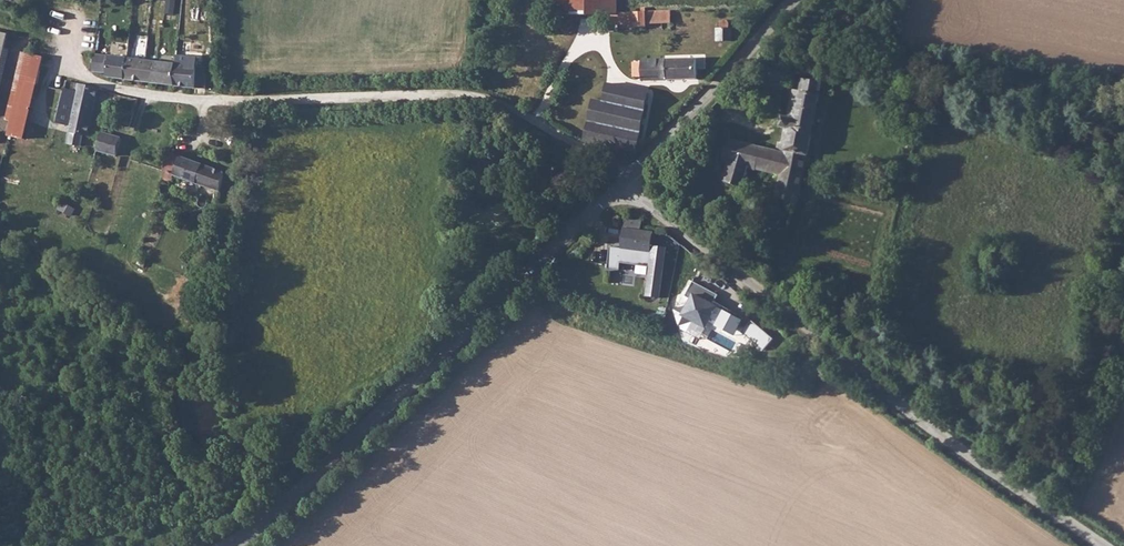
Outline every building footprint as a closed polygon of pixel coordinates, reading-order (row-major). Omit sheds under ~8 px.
[(573,14),(573,0),(552,0),(552,14),(573,14)] [(573,14),(600,14),(600,0),(573,0),(573,14)] [(609,0),(600,0),(600,14),(609,14),(609,0)] [(617,0),(609,0),(609,14),(617,13),(618,8),(617,0)] [(641,8),(618,8),(617,13),(609,14),(610,22),(634,23),(635,27),(648,26),(648,22),(674,21),(673,7),(649,7),(648,4),(641,4),(641,8)] [(716,27),(717,40),(732,40),(733,28),(729,27),(729,25),(728,22),(724,22),(721,23),(721,26),(716,27)] [(28,54),(9,137),(26,140),(38,86),(44,58),(28,54)] [(197,74),(197,66),(111,56),(96,54),(94,71),(109,73),(109,77),(197,88),(197,74)] [(708,55),(641,59),(641,62),(635,62),(636,78),(643,78),(644,81),(703,79),(703,76),(701,73),(700,71),(701,69),(709,68),(708,55)] [(207,74),(197,74),(197,88),(206,89),(207,74)] [(778,197),(796,201),(804,179),(804,178),(823,81),(807,77),(805,74),(801,90),(795,89),(788,116),(784,116),(781,126),(785,128),(781,144),(777,144),(775,152),(729,141),(724,160),(731,161),(726,181),(745,186),(751,168),(783,176),(778,197)] [(638,148),(640,146),(648,88),(605,82),(602,98),(591,98),(585,140),(638,148)] [(64,91),(57,123),(70,126),(69,132),(70,133),(69,140),(68,144),(81,146),(83,136),(89,137),(99,88),(80,84),(77,93),(65,90),(64,91)] [(38,86),(26,140),(51,146),(57,123),(64,91),(38,86)] [(97,151),(118,156),(122,138),(102,132),(97,151)] [(219,180),(221,169),(163,153),(159,172),(158,180),(160,184),(167,185),(170,184),(173,178),(217,190),(219,180)] [(641,222),(625,219),(622,252),(666,258),(667,238),(640,234),(641,222)] [(717,295),(691,282),(684,296),(690,300),(686,306),(673,310),(678,325),(691,321),(705,328),(708,322),(716,327),(722,316),(714,311),(712,305),(717,295)]
